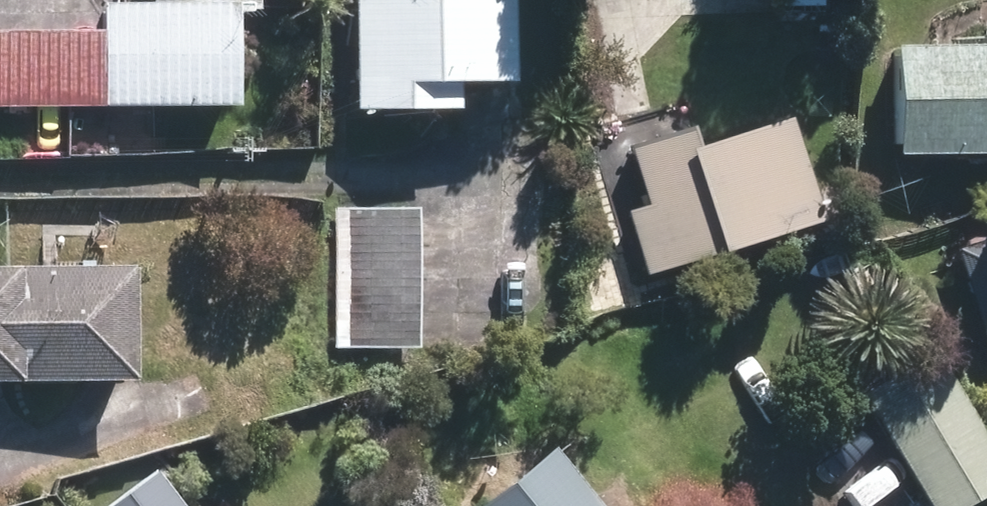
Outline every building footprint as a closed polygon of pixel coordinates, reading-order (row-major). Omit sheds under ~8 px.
[(369,105),(484,104),(483,0),(367,0),(369,105)] [(252,11),(105,14),(107,103),(253,100),(252,11)] [(0,30),(0,105),(103,103),(102,28),(0,30)] [(928,50),(928,141),(986,140),(986,50),(928,50)] [(823,218),(798,132),(702,160),(694,131),(634,148),(651,207),(631,213),(647,269),(823,218)] [(423,210),(346,211),(349,337),(426,336),(423,210)] [(968,253),(986,313),(986,247),(968,253)] [(141,268),(0,270),(0,366),(142,364),(141,268)] [(874,393),(940,505),(986,478),(986,437),(939,356),(874,393)] [(491,505),(608,505),(560,449),(491,505)] [(120,505),(193,505),(167,471),(120,505)]
